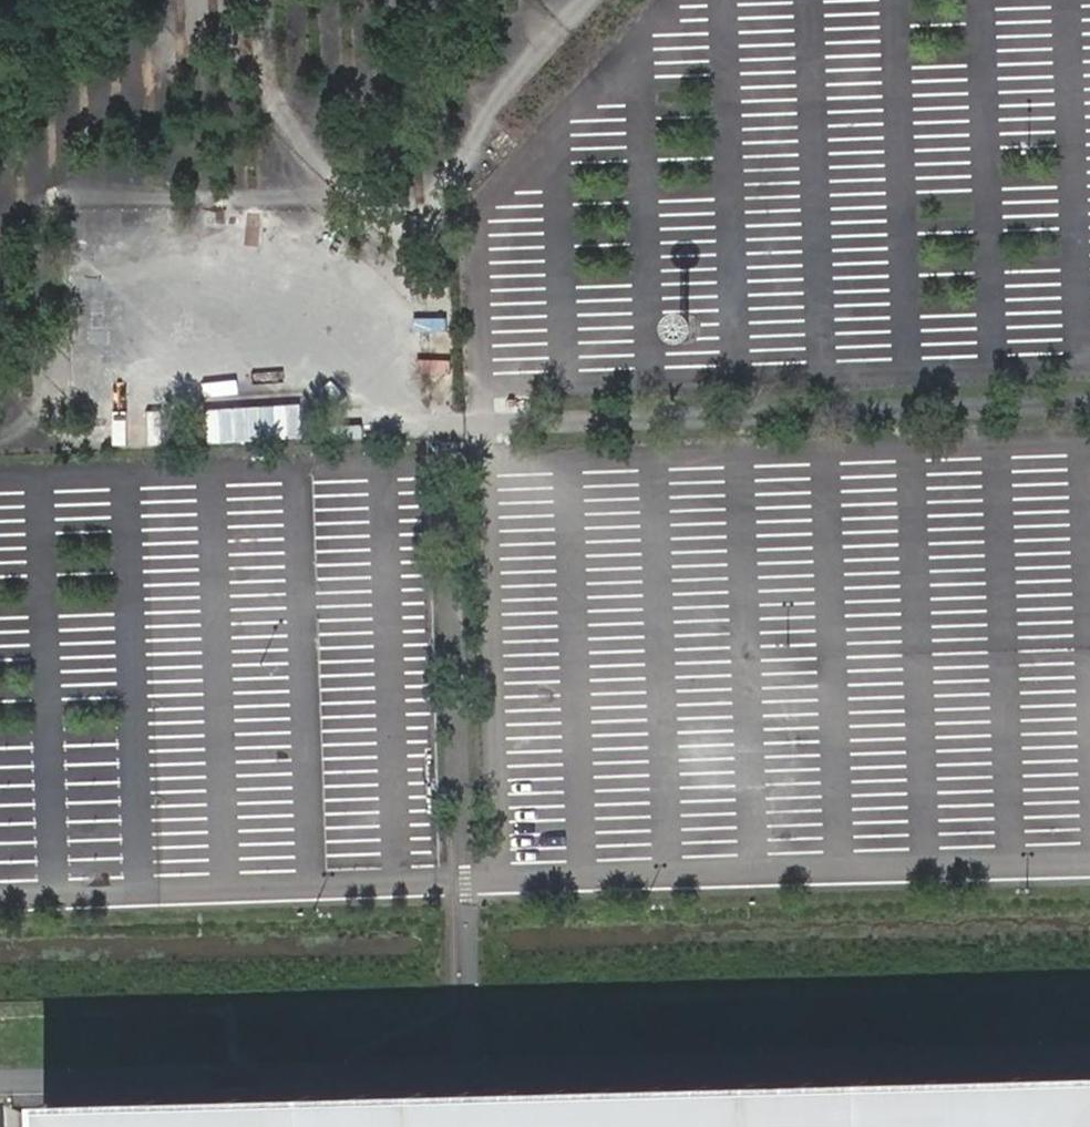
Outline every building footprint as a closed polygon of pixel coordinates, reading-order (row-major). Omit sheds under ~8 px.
[(7,1106),(8,1126),(1089,1126),(1089,1078),(7,1106)]
